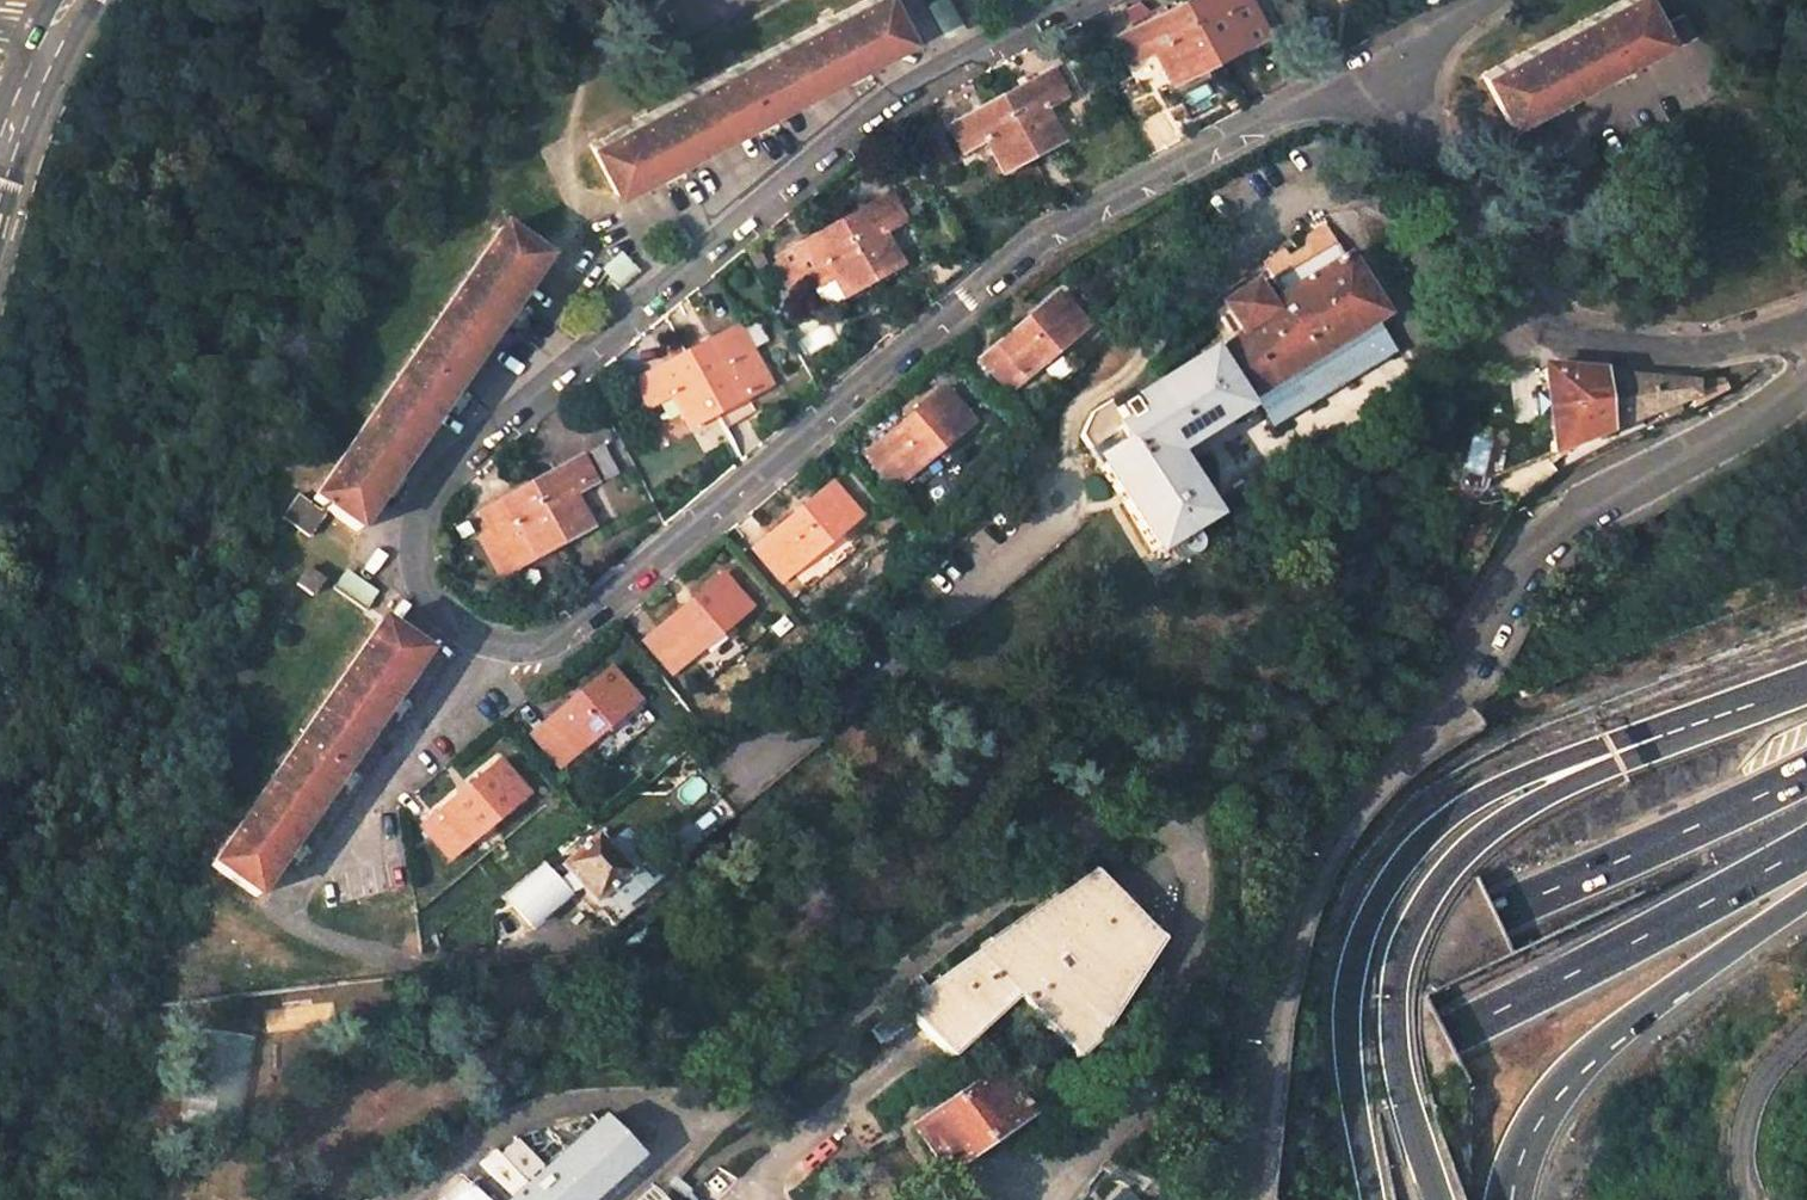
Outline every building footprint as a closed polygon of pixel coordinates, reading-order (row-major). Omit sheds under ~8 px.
[(906,38),(886,0),(862,0),(589,145),(614,192),(906,38)] [(1184,0),(1183,0),(1117,35),(1133,63),(1158,50),(1175,83),(1216,60),(1184,0)] [(1251,0),(1184,0),(1216,60),(1245,45),(1269,32),(1251,0)] [(1481,74),(1506,122),(1664,38),(1644,0),(1621,0),(1481,74)] [(1683,14),(1663,24),(1674,46),(1694,36),(1683,14)] [(1052,70),(1000,98),(1032,159),(1062,143),(1045,110),(1067,98),(1052,70)] [(1003,175),(1032,159),(1000,98),(948,126),(963,155),(985,142),(1003,175)] [(891,195),(839,224),(872,284),(902,268),(884,236),(907,223),(891,195)] [(872,284),(839,224),(776,258),(791,286),(803,282),(809,293),(833,281),(844,301),(872,284)] [(311,500),(356,531),(544,260),(500,228),(311,500)] [(1211,361),(1238,405),(1252,397),(1271,428),(1395,352),(1376,321),(1382,317),(1346,258),(1344,260),(1326,230),(1326,228),(1301,242),(1305,247),(1287,257),(1284,252),(1263,264),(1283,295),(1273,302),(1267,309),(1251,286),(1220,307),(1238,335),(1211,361)] [(1088,326),(1061,292),(978,360),(1006,394),(1088,326)] [(737,323),(684,352),(717,413),(746,397),(729,364),(752,352),(737,323)] [(687,428),(717,413),(684,352),(632,380),(647,408),(670,396),(687,428)] [(769,384),(752,352),(729,364),(746,397),(769,384)] [(1096,466),(1151,554),(1205,520),(1168,457),(1168,456),(1242,410),(1238,405),(1211,361),(1208,356),(1135,401),(1141,411),(1110,431),(1118,440),(1120,438),(1126,448),(1096,466)] [(1603,434),(1600,375),(1544,369),(1543,369),(1549,456),(1603,434)] [(1603,434),(1690,398),(1688,408),(1722,394),(1718,385),(1689,384),(1689,385),(1600,375),(1603,434)] [(864,456),(892,489),(970,424),(942,391),(864,456)] [(746,397),(717,413),(724,427),(754,411),(746,397)] [(601,481),(617,476),(608,446),(592,451),(601,481)] [(560,540),(561,541),(562,543),(591,527),(573,494),(596,482),(581,454),(529,482),(560,540)] [(529,482),(476,511),(488,533),(478,538),(477,538),(501,582),(517,573),(520,563),(521,562),(531,556),(531,557),(532,559),(562,543),(561,541),(560,540),(529,482)] [(831,483),(754,548),(781,582),(859,516),(831,483)] [(280,518),(308,538),(323,515),(295,497),(280,518)] [(295,585),(311,596),(321,581),(305,570),(295,585)] [(644,639),(672,673),(749,608),(722,575),(644,639)] [(209,867),(254,898),(424,653),(380,621),(209,867)] [(562,765),(639,700),(612,666),(534,731),(562,765)] [(497,761),(420,826),(448,860),(526,795),(497,761)] [(597,834),(561,865),(593,903),(615,928),(691,865),(670,842),(649,859),(625,830),(606,844),(597,834)] [(504,899),(535,932),(576,894),(545,861),(504,899)] [(1020,985),(1079,1055),(1092,1042),(1159,941),(1094,870),(901,1004),(941,1048),(1020,985)] [(1017,996),(1074,1060),(1079,1055),(1020,985),(941,1048),(949,1057),(1017,996)] [(203,1030),(189,1125),(242,1133),(256,1037),(203,1030)] [(997,1069),(914,1126),(946,1172),(1029,1115),(997,1069)] [(643,1161),(605,1118),(545,1171),(527,1186),(500,1157),(496,1151),(481,1164),(511,1199),(597,1199),(643,1161)] [(519,1141),(501,1155),(526,1184),(543,1168),(519,1141)] [(470,1185),(461,1175),(439,1195),(443,1199),(452,1199),(470,1185)] [(677,1199),(712,1199),(697,1183),(677,1199)] [(634,1199),(665,1199),(652,1184),(634,1199)] [(470,1185),(452,1199),(482,1199),(470,1185)]
